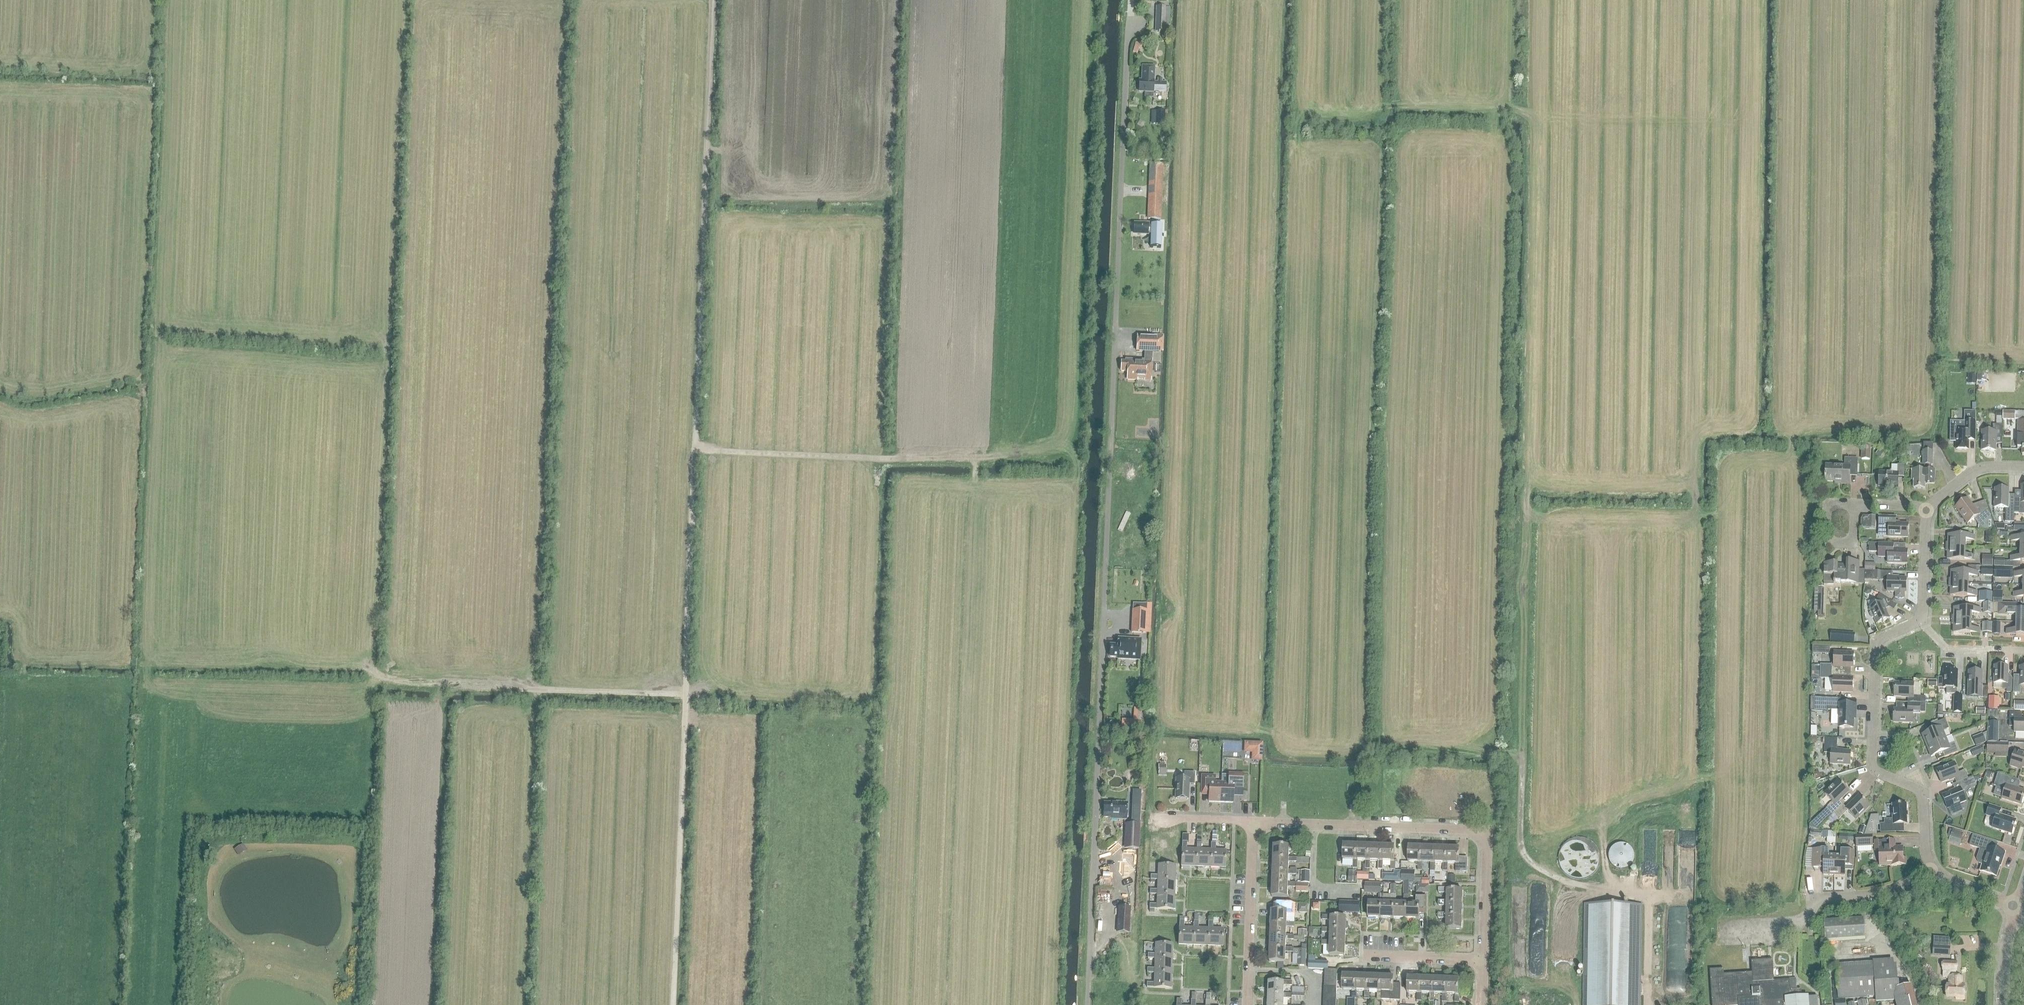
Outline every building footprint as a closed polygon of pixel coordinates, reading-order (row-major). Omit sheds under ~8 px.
[(1155,31),(1164,32),(1165,12),(1156,12),(1155,31)] [(1153,91),(1165,91),(1165,83),(1161,83),(1161,79),(1157,79),(1157,83),(1153,83),(1153,82),(1151,82),(1151,79),(1153,79),(1154,66),(1141,66),(1141,78),(1143,78),(1143,81),(1138,81),(1138,91),(1145,91),(1144,97),(1152,97),(1153,91)] [(1151,124),(1167,124),(1167,111),(1151,111),(1151,124)] [(1147,219),(1161,219),(1163,164),(1149,163),(1147,219)] [(1148,225),(1148,224),(1133,224),(1133,233),(1147,234),(1147,233),(1150,233),(1150,247),(1160,248),(1161,225),(1150,225),(1148,225)] [(1121,362),(1121,371),(1127,371),(1127,379),(1137,380),(1137,378),(1144,378),(1144,380),(1150,380),(1151,352),(1145,351),(1144,361),(1125,360),(1125,362),(1121,362)] [(2003,412),(2003,420),(2015,420),(2015,412),(2003,412)] [(1951,440),(1956,440),(1956,450),(1968,450),(1969,437),(1976,437),(1976,422),(1964,421),(1964,426),(1957,426),(1957,425),(1955,425),(1955,426),(1951,425),(1950,442),(1951,442),(1951,440)] [(1981,450),(1995,451),(1996,437),(2002,437),(2002,425),(1993,424),(1993,432),(1982,431),(1981,450)] [(1137,436),(1149,436),(1149,428),(1137,428),(1137,436)] [(1861,460),(1870,460),(1871,447),(1861,447),(1861,460)] [(1925,489),(1925,484),(1934,484),(1935,470),(1931,470),(1931,465),(1932,465),(1933,451),(1923,451),(1923,465),(1924,465),(1924,471),(1912,470),(1911,480),(1914,480),(1913,488),(1925,489)] [(1826,466),(1825,481),(1835,482),(1835,483),(1849,484),(1849,476),(1857,476),(1857,459),(1845,458),(1844,467),(1826,466)] [(1891,487),(1897,488),(1898,477),(1904,477),(1904,465),(1897,465),(1897,473),(1879,472),(1879,486),(1891,487)] [(2021,514),(2023,514),(2023,485),(2021,485),(2021,499),(2015,499),(2014,513),(2021,514)] [(2005,522),(2014,522),(2014,506),(2008,506),(2009,489),(1995,489),(1994,508),(2005,508),(2005,522)] [(1967,499),(1955,508),(1967,524),(1976,517),(1981,524),(1991,516),(1985,501),(1978,503),(1979,507),(1975,509),(1967,499)] [(1869,516),(1863,516),(1861,519),(1861,528),(1869,528),(1869,516)] [(1879,517),(1879,530),(1884,530),(1883,537),(1888,537),(1907,538),(1908,524),(1895,524),(1896,517),(1879,517)] [(1948,535),(1947,547),(1965,548),(1965,540),(1975,540),(1975,536),(1965,535),(1948,535)] [(2020,549),(2023,549),(2023,537),(2021,537),(2011,537),(2011,541),(2020,542),(2020,549)] [(1907,551),(1907,550),(1893,550),(1893,544),(1869,543),(1869,552),(1880,552),(1880,558),(1888,558),(1887,564),(1907,564),(1907,557),(1908,557),(1909,552),(1907,551)] [(1965,548),(1947,547),(1947,559),(1964,560),(1974,560),(1974,555),(1965,555),(1965,548)] [(2020,549),(2020,557),(2011,556),(2010,561),(2020,561),(2023,562),(2023,549),(2020,549)] [(1983,555),(1982,566),(1992,566),(1993,556),(1983,555)] [(1994,557),(1994,566),(2004,567),(2004,558),(1994,557)] [(1859,561),(1847,561),(1846,565),(1837,565),(1837,564),(1824,564),(1824,584),(1835,584),(1835,582),(1841,582),(1841,583),(1858,584),(1859,570),(1859,561)] [(1981,575),(1993,576),(1993,567),(1981,567),(1981,575)] [(2012,568),(1995,567),(1994,576),(2011,577),(2012,568)] [(1905,592),(1906,592),(1906,578),(1892,578),(1893,572),(1865,571),(1864,580),(1887,580),(1887,591),(1895,592),(1895,596),(1897,598),(1902,598),(1904,596),(1905,592)] [(1951,571),(1950,583),(1968,584),(1968,576),(1977,576),(1978,572),(1968,571),(1951,571)] [(2023,585),(2023,573),(2014,573),(2014,577),(2023,578),(2023,585)] [(1968,584),(1950,583),(1950,595),(1967,596),(1977,596),(1977,591),(1968,591),(1968,584)] [(2023,585),(2023,593),(2013,593),(2013,597),(2023,597),(2023,598),(2023,585)] [(1823,618),(1824,588),(1815,587),(1814,612),(1817,612),(1817,618),(1823,618)] [(1981,591),(1980,602),(1992,602),(1992,592),(1981,591)] [(1892,602),(1879,594),(1876,600),(1877,604),(1870,608),(1871,611),(1869,612),(1871,617),(1874,617),(1877,624),(1889,618),(1884,607),(1887,606),(1889,607),(1892,602)] [(1983,613),(1993,613),(1993,603),(1983,603),(1983,613)] [(2016,622),(2023,622),(2023,610),(2017,610),(2017,604),(1998,603),(1998,613),(1998,615),(2005,615),(2005,614),(2016,615),(2016,622)] [(1954,608),(1953,620),(1971,621),(1971,613),(1980,613),(1981,609),(1971,609),(1971,608),(1954,608)] [(1146,611),(1132,610),(1131,632),(1145,633),(1146,611)] [(1971,621),(1953,620),(1953,633),(1970,633),(1980,633),(1980,629),(1971,628),(1971,621)] [(1982,633),(1992,633),(1992,622),(1982,622),(1982,633)] [(2016,622),(2016,630),(2006,629),(2006,634),(2016,634),(2023,635),(2023,622),(2016,622)] [(1841,633),(1840,642),(1853,643),(1854,634),(1841,633)] [(1118,646),(1110,646),(1109,657),(1117,657),(1117,659),(1139,660),(1140,640),(1118,639),(1118,646)] [(1853,653),(1834,653),(1833,665),(1821,665),(1820,665),(1812,665),(1811,671),(1820,672),(1851,673),(1851,667),(1853,667),(1853,653)] [(2006,693),(2012,693),(2012,679),(2007,678),(2008,666),(1994,666),(1994,683),(2002,683),(2002,689),(2007,689),(2006,693)] [(1938,678),(1938,688),(1957,688),(1957,671),(1943,670),(1943,678),(1938,678)] [(1968,671),(1968,690),(1967,697),(1987,698),(1987,686),(1982,686),(1982,672),(1968,671)] [(1833,692),(1852,692),(1852,678),(1850,678),(1851,673),(1820,672),(1820,679),(1833,679),(1833,692)] [(1907,703),(1925,703),(1926,696),(1913,696),(1913,683),(1894,683),(1894,697),(1908,697),(1907,703)] [(1953,713),(1962,713),(1962,696),(1954,696),(1953,713)] [(1853,714),(1855,714),(1856,705),(1844,705),(1844,699),(1814,698),(1813,712),(1827,712),(1827,710),(1839,711),(1839,727),(1853,728),(1853,714)] [(1989,701),(1989,709),(1999,710),(1999,702),(1989,701)] [(2023,710),(2023,702),(2014,702),(2014,710),(2023,710)] [(1893,723),(1912,723),(1912,712),(1925,713),(1926,704),(1907,703),(1907,709),(1894,709),(1893,723)] [(2023,732),(2023,713),(2009,713),(2009,726),(2014,726),(2014,732),(2023,732)] [(1922,735),(1926,746),(1946,738),(1943,731),(1949,729),(1945,719),(1931,725),(1933,730),(1922,735)] [(1128,728),(1140,729),(1140,721),(1133,720),(1128,728)] [(1997,742),(1997,728),(1988,727),(1988,741),(1997,742)] [(1976,746),(1985,742),(1983,737),(1974,740),(1976,746)] [(1831,764),(1849,765),(1850,751),(1837,751),(1837,739),(1825,738),(1824,753),(1831,753),(1831,764)] [(1946,738),(1926,746),(1931,757),(1942,752),(1944,758),(1958,752),(1954,742),(1949,745),(1946,738)] [(1262,743),(1245,743),(1245,751),(1253,751),(1253,760),(1261,760),(1262,743)] [(2008,752),(2008,744),(1987,743),(1987,751),(2008,752)] [(2015,751),(2010,766),(2021,770),(2022,768),(2023,768),(2023,754),(2015,751)] [(1954,778),(1956,783),(1968,779),(1964,770),(1958,773),(1954,763),(1936,770),(1941,783),(1954,778)] [(1176,779),(1175,799),(1187,799),(1188,784),(1194,785),(1195,773),(1184,772),(1184,779),(1176,779)] [(1221,782),(1220,802),(1232,803),(1233,796),(1242,796),(1243,774),(1228,773),(1228,782),(1221,782)] [(2020,805),(2023,794),(2023,790),(2009,786),(2011,778),(1997,773),(1993,786),(2004,789),(2001,799),(2020,805)] [(1208,802),(1220,802),(1221,782),(1214,782),(1214,776),(1201,775),(1201,795),(1209,795),(1208,802)] [(1968,779),(1956,783),(1952,785),(1955,790),(1942,795),(1948,808),(1965,801),(1961,791),(1971,787),(1968,779)] [(1827,806),(1833,813),(1842,804),(1839,801),(1848,791),(1838,781),(1825,794),(1832,801),(1827,806)] [(1132,824),(1139,825),(1141,791),(1133,790),(1132,824)] [(1842,804),(1833,813),(1839,819),(1848,811),(1856,819),(1869,806),(1859,796),(1846,808),(1842,804)] [(1109,819),(1126,820),(1127,803),(1119,803),(1119,802),(1110,802),(1110,803),(1104,803),(1103,817),(1109,818),(1109,819)] [(1893,820),(1885,820),(1885,824),(1880,824),(1881,832),(1896,832),(1895,824),(1907,824),(1906,804),(1892,805),(1893,820)] [(1992,828),(2011,834),(2016,820),(1999,815),(2001,809),(1989,805),(1986,815),(1995,818),(1992,828)] [(1809,825),(1809,828),(1817,829),(1826,820),(1821,814),(1815,820),(1812,823),(1809,825)] [(1878,816),(1871,816),(1865,835),(1876,834),(1875,825),(1878,825),(1878,816)] [(1126,848),(1137,848),(1138,826),(1127,825),(1126,848)] [(1950,838),(1960,841),(1963,833),(1952,829),(1950,838)] [(1821,836),(1821,837),(1827,837),(1827,842),(1830,842),(1835,842),(1835,832),(1821,831),(1821,835),(1821,836)] [(1855,836),(1856,847),(1873,846),(1872,835),(1855,836)] [(1980,871),(1996,876),(2001,861),(2002,861),(2005,854),(1995,850),(1997,843),(1973,835),(1970,845),(1980,849),(1977,859),(1979,863),(1982,865),(1980,871)] [(1895,847),(1895,840),(1875,841),(1875,850),(1878,850),(1879,854),(1880,865),(1891,864),(1891,866),(1897,866),(1897,865),(1903,865),(1903,858),(1902,858),(1902,847),(1895,847)] [(1609,852),(1621,871),(1638,860),(1626,841),(1609,852)] [(1181,866),(1196,867),(1196,850),(1186,849),(1187,842),(1182,842),(1181,866)] [(1196,867),(1210,867),(1211,850),(1201,850),(1201,842),(1197,842),(1196,850),(1196,867)] [(239,854),(247,849),(244,843),(236,848),(239,854)] [(1211,843),(1211,850),(1210,867),(1225,868),(1226,851),(1215,850),(1215,843),(1211,843)] [(1356,845),(1343,844),(1343,860),(1353,860),(1352,868),(1357,869),(1357,860),(1355,860),(1356,845)] [(1273,846),(1273,859),(1288,860),(1288,858),(1289,850),(1297,850),(1297,845),(1288,845),(1288,846),(1273,846)] [(1365,861),(1365,869),(1370,869),(1370,861),(1368,861),(1369,845),(1356,845),(1355,860),(1357,860),(1365,861)] [(1378,861),(1378,869),(1382,869),(1383,861),(1381,861),(1381,846),(1369,845),(1368,861),(1370,861),(1378,861)] [(1391,861),(1390,870),(1395,870),(1395,861),(1394,861),(1394,846),(1381,846),(1381,861),(1383,861),(1391,861)] [(1417,871),(1422,871),(1422,862),(1420,862),(1421,847),(1408,846),(1407,862),(1415,862),(1415,864),(1416,866),(1418,866),(1417,871)] [(1435,871),(1435,863),(1433,863),(1434,847),(1421,847),(1420,862),(1422,862),(1430,863),(1430,871),(1435,871)] [(1447,871),(1448,863),(1446,863),(1446,848),(1434,847),(1433,863),(1435,863),(1443,863),(1443,871),(1447,871)] [(1446,863),(1448,863),(1456,864),(1455,872),(1467,872),(1467,858),(1459,858),(1459,848),(1446,848),(1446,863)] [(1823,875),(1834,875),(1835,856),(1828,856),(1828,850),(1812,849),(1812,868),(1823,868),(1823,875)] [(1841,851),(1841,856),(1835,856),(1834,875),(1844,876),(1845,867),(1853,867),(1854,851),(1841,851)] [(1273,859),(1272,872),(1288,872),(1288,870),(1288,862),(1297,862),(1297,858),(1288,858),(1288,860),(1273,859)] [(1154,880),(1158,880),(1175,881),(1175,866),(1158,865),(1158,876),(1151,875),(1150,880),(1154,880)] [(1272,872),(1272,884),(1287,885),(1288,883),(1288,875),(1296,875),(1296,870),(1288,870),(1288,872),(1272,872)] [(1415,876),(1415,870),(1401,870),(1401,881),(1422,882),(1422,876),(1415,876)] [(1300,883),(1310,883),(1310,871),(1301,871),(1300,883)] [(1150,894),(1157,894),(1174,895),(1175,881),(1158,880),(1157,890),(1150,890),(1150,894)] [(1287,885),(1272,884),(1272,897),(1287,898),(1287,887),(1296,888),(1296,883),(1288,883),(1287,885)] [(1296,892),(1308,892),(1309,883),(1296,883),(1296,892)] [(1381,883),(1364,883),(1364,891),(1381,892),(1381,883)] [(1446,902),(1446,903),(1462,904),(1462,891),(1447,890),(1447,889),(1439,889),(1438,893),(1447,894),(1446,902)] [(1174,895),(1157,894),(1157,904),(1149,904),(1149,909),(1154,909),(1174,910),(1174,895)] [(1368,918),(1381,918),(1381,903),(1383,903),(1383,895),(1379,894),(1378,903),(1368,902),(1368,918)] [(1391,903),(1383,903),(1381,903),(1381,918),(1393,919),(1394,903),(1396,903),(1396,895),(1391,895),(1391,903)] [(1393,919),(1406,919),(1406,904),(1408,904),(1408,895),(1404,895),(1404,903),(1396,903),(1394,903),(1393,919)] [(1426,914),(1426,896),(1416,896),(1416,904),(1408,904),(1406,904),(1406,919),(1419,919),(1419,913),(1426,914)] [(1462,916),(1462,915),(1462,904),(1446,903),(1446,902),(1438,901),(1438,906),(1446,906),(1446,914),(1446,916),(1462,916)] [(1339,902),(1339,912),(1349,912),(1349,902),(1339,902)] [(1349,902),(1349,912),(1359,913),(1359,902),(1349,902)] [(1286,914),(1295,915),(1295,904),(1277,903),(1277,911),(1271,911),(1271,924),(1286,924),(1286,922),(1286,914)] [(1641,904),(1585,903),(1583,1004),(1640,1004),(1641,904)] [(1130,909),(1118,908),(1117,932),(1128,932),(1130,909)] [(1461,929),(1462,916),(1446,916),(1446,914),(1438,914),(1438,919),(1446,919),(1446,929),(1461,929)] [(1322,915),(1322,920),(1330,920),(1330,928),(1330,930),(1345,930),(1348,929),(1348,925),(1346,924),(1346,918),(1331,917),(1331,916),(1322,915)] [(1184,928),(1184,921),(1179,920),(1178,945),(1193,945),(1193,928),(1184,928)] [(1198,928),(1198,921),(1194,921),(1193,928),(1193,945),(1207,946),(1208,929),(1198,928)] [(1222,946),(1223,929),(1212,929),(1213,922),(1208,921),(1208,929),(1207,946),(1222,946)] [(1271,924),(1270,936),(1286,937),(1286,935),(1286,927),(1294,927),(1294,923),(1286,922),(1286,924),(1271,924)] [(1864,922),(1824,923),(1825,943),(1865,941),(1864,922)] [(1330,933),(1329,941),(1329,943),(1345,943),(1345,930),(1330,930),(1330,928),(1322,928),(1321,933),(1330,933)] [(1285,940),(1294,940),(1294,935),(1286,935),(1286,937),(1270,936),(1270,949),(1285,950),(1285,948),(1285,940)] [(1329,943),(1329,941),(1321,941),(1321,945),(1329,945),(1329,956),(1345,956),(1345,943),(1329,943)] [(1148,958),(1155,959),(1172,959),(1172,944),(1155,944),(1155,954),(1148,954),(1148,958)] [(1933,955),(1950,956),(1950,945),(1933,944),(1933,955)] [(1285,950),(1270,949),(1269,962),(1285,962),(1285,952),(1293,953),(1293,948),(1285,948),(1285,950)] [(1297,966),(1305,966),(1306,950),(1301,949),(1297,949),(1297,966)] [(1316,962),(1316,956),(1308,956),(1308,969),(1328,969),(1328,962),(1316,962)] [(1171,974),(1172,959),(1155,959),(1154,969),(1147,968),(1147,973),(1154,973),(1171,974)] [(1911,986),(1905,984),(1898,984),(1898,983),(1893,983),(1891,959),(1873,961),(1874,967),(1840,969),(1837,976),(1838,999),(1876,996),(1876,1002),(1895,1001),(1896,1004),(1916,1004),(1911,986)] [(1817,997),(1807,997),(1802,997),(1801,989),(1796,989),(1791,990),(1790,984),(1790,980),(1774,981),(1773,960),(1751,961),(1752,973),(1724,975),(1723,969),(1710,970),(1712,1004),(1817,1004),(1817,997)] [(1942,970),(1943,970),(1943,977),(1950,978),(1950,985),(1947,985),(1946,997),(1956,997),(1956,1000),(1964,1000),(1965,986),(1961,986),(1962,977),(1955,977),(1955,971),(1957,971),(1957,962),(1943,962),(1942,970)] [(1171,974),(1154,973),(1154,983),(1147,983),(1146,987),(1171,988),(1171,974)] [(1356,999),(1357,991),(1355,991),(1355,975),(1342,975),(1342,990),(1352,991),(1352,999),(1356,999)] [(1369,999),(1369,991),(1367,991),(1368,976),(1355,975),(1355,991),(1357,991),(1365,991),(1364,999),(1369,999)] [(1381,1000),(1382,992),(1380,992),(1380,976),(1368,976),(1367,991),(1369,991),(1377,991),(1377,1000),(1381,1000)] [(1380,976),(1380,992),(1382,992),(1381,1000),(1400,1001),(1400,984),(1393,983),(1393,977),(1380,976)] [(1421,1001),(1422,993),(1420,993),(1420,978),(1407,977),(1407,993),(1417,993),(1417,1001),(1421,1001)] [(1434,1002),(1434,994),(1432,994),(1433,978),(1420,978),(1420,993),(1422,993),(1429,993),(1429,1002),(1434,1002)] [(1446,1002),(1447,994),(1445,994),(1445,979),(1433,978),(1432,994),(1434,994),(1442,994),(1442,1002),(1446,1002)] [(1445,994),(1447,994),(1455,994),(1454,1003),(1459,1003),(1459,994),(1458,994),(1458,979),(1445,979),(1445,994)] [(1292,986),(1292,981),(1283,981),(1283,983),(1268,982),(1268,995),(1283,996),(1283,994),(1284,986),(1292,986)] [(1268,1004),(1283,1004),(1283,998),(1291,999),(1292,994),(1283,994),(1283,996),(1268,995),(1268,1004)]
